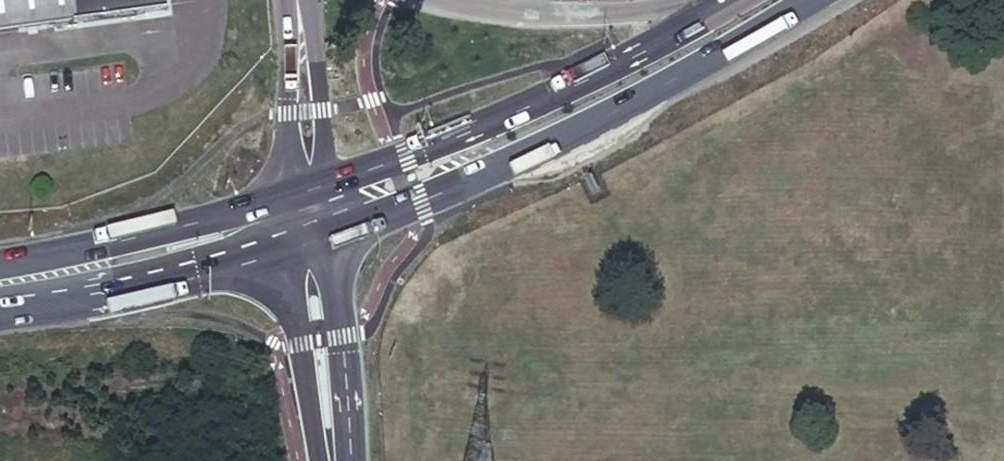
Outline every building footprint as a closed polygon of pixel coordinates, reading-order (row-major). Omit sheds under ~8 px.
[(172,9),(171,0),(0,0),(0,32),(172,9)]
